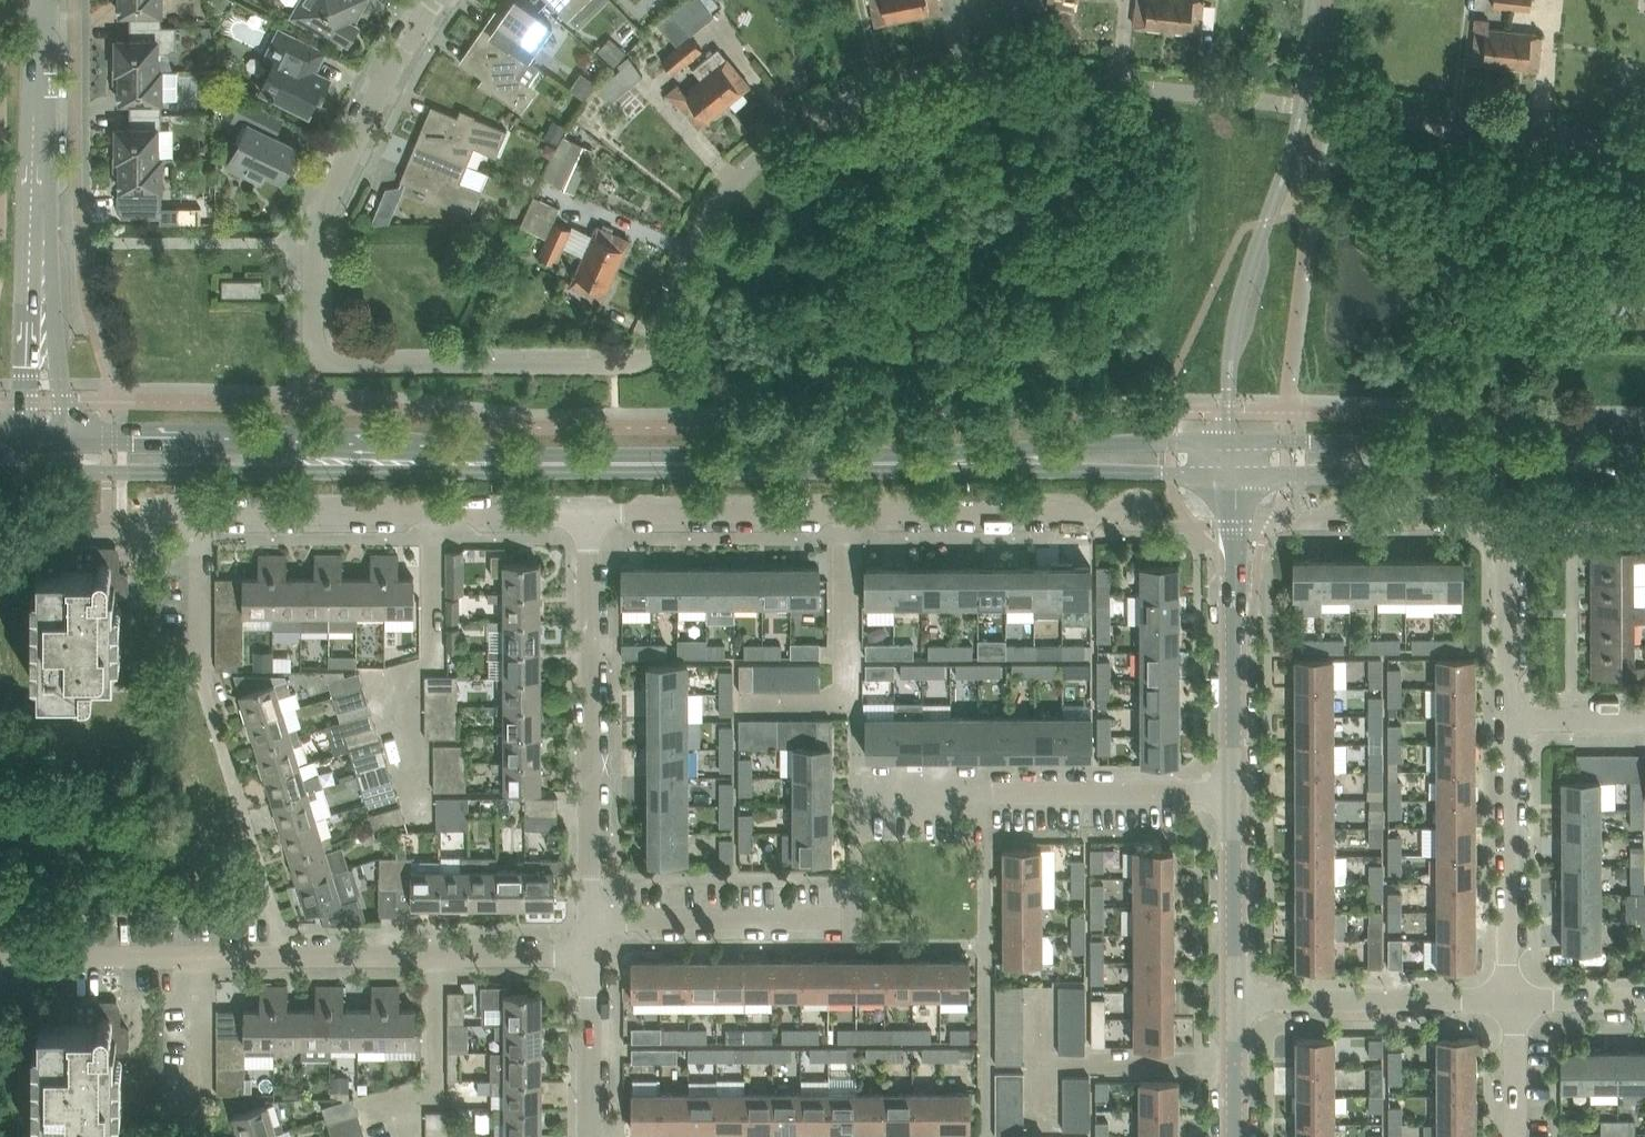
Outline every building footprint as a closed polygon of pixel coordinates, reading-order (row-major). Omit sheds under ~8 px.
[(131,26),(162,26),(162,0),(115,0),(117,1),(122,1),(122,13),(131,13),(131,26)] [(217,9),(227,5),(230,0),(217,0),(217,9)] [(323,32),(342,43),(344,39),(346,40),(347,38),(350,40),(357,27),(354,26),(356,23),(354,22),(366,0),(302,0),(293,15),(323,32)] [(493,33),(530,59),(553,25),(517,0),(516,0),(493,33)] [(569,16),(585,0),(553,0),(569,16)] [(671,13),(690,36),(715,16),(701,0),(688,0),(671,13)] [(907,0),(873,0),(877,23),(910,17),(907,0)] [(910,17),(943,11),(941,0),(907,0),(910,17)] [(1009,9),(1024,9),(1024,0),(1009,0),(1009,9)] [(1050,5),(1078,10),(1080,0),(1051,0),(1050,5)] [(1135,25),(1169,29),(1171,0),(1138,0),(1135,25)] [(1169,29),(1201,33),(1204,0),(1171,0),(1169,29)] [(1493,7),(1531,11),(1532,0),(1494,0),(1493,7)] [(671,13),(658,24),(677,47),(690,36),(671,13)] [(1473,62),(1506,65),(1510,30),(1489,28),(1490,20),(1476,18),(1475,27),(1477,28),(1473,62)] [(114,52),(114,69),(158,69),(158,52),(169,52),(177,48),(177,26),(162,26),(131,26),(131,39),(118,39),(118,50),(114,52)] [(530,59),(493,33),(485,28),(462,62),(491,82),(487,87),(522,112),(535,93),(516,80),(530,59)] [(282,99),(284,104),(289,107),(294,105),(309,113),(317,98),(321,99),(331,79),(315,71),(325,51),(281,30),(269,54),(277,58),(261,89),(282,99)] [(1510,30),(1506,65),(1539,69),(1543,34),(1510,30)] [(677,47),(676,48),(688,62),(702,51),(690,36),(677,47)] [(616,42),(603,54),(613,65),(627,52),(616,42)] [(676,48),(662,59),(674,74),(688,62),(676,48)] [(719,48),(694,69),(702,78),(703,77),(727,105),(750,86),(727,56),(726,57),(719,48)] [(622,69),(601,86),(612,99),(643,74),(629,58),(619,66),(622,69)] [(131,100),(131,114),(162,113),(162,95),(177,95),(177,69),(158,69),(114,69),(114,87),(118,89),(122,89),(122,100),(131,100)] [(582,71),(570,88),(586,99),(598,85),(596,84),(597,82),(582,71)] [(668,93),(666,94),(675,104),(678,101),(699,128),(727,105),(703,77),(702,78),(687,90),(680,82),(668,93)] [(283,116),(263,106),(217,84),(216,108),(249,124),(230,165),(262,180),(267,170),(283,178),(284,174),(286,174),(289,174),(291,173),(293,172),(294,170),(294,169),(295,167),(295,166),(295,165),(295,163),(295,162),(294,160),(293,159),(292,158),(298,146),(274,134),(283,116)] [(434,106),(418,143),(468,164),(478,141),(500,150),(508,130),(469,114),(467,119),(434,106)] [(115,140),(115,157),(159,157),(158,128),(162,128),(162,113),(131,114),(131,127),(118,127),(118,138),(115,140)] [(554,120),(546,135),(558,141),(566,126),(554,120)] [(544,179),(576,193),(594,149),(564,137),(561,143),(544,179)] [(547,142),(544,148),(547,155),(552,158),(557,147),(547,142)] [(468,164),(418,143),(403,180),(423,189),(436,194),(433,200),(472,216),(481,195),(459,186),(468,164)] [(115,157),(115,175),(118,177),(122,177),(122,188),(122,191),(118,194),(118,210),(122,213),(122,216),(122,217),(161,217),(161,223),(182,222),(202,222),(202,207),(162,207),(162,202),(163,184),(163,157),(159,157),(115,157)] [(373,223),(372,223),(389,223),(399,200),(384,194),(381,203),(373,223)] [(535,213),(527,229),(548,239),(555,222),(535,213)] [(555,222),(548,239),(566,246),(573,230),(555,222)] [(598,224),(585,254),(618,268),(631,238),(598,224)] [(566,246),(548,239),(540,256),(558,264),(566,246)] [(618,268),(585,254),(573,285),(605,299),(618,268)] [(262,295),(262,279),(223,279),(223,295),(262,295)] [(41,601),(41,692),(50,692),(88,692),(89,692),(90,692),(91,691),(92,691),(93,690),(94,689),(94,688),(95,687),(95,686),(95,685),(95,684),(95,674),(113,674),(116,675),(116,600),(116,596),(116,587),(129,587),(130,578),(130,577),(130,576),(129,576),(129,575),(129,574),(128,573),(127,572),(127,571),(126,571),(125,571),(125,570),(124,570),(123,570),(122,570),(121,570),(112,570),(113,568),(113,567),(112,566),(112,565),(112,564),(111,564),(111,563),(110,563),(110,562),(109,562),(109,561),(108,561),(107,560),(106,560),(105,560),(106,547),(112,547),(112,546),(80,546),(79,546),(78,546),(77,546),(76,547),(75,547),(75,548),(74,548),(74,549),(73,550),(73,551),(73,552),(73,553),(73,569),(41,569),(41,601)] [(464,551),(448,551),(448,593),(464,593),(464,551)] [(1593,583),(1633,583),(1644,583),(1644,551),(1593,551),(1593,583)] [(505,575),(505,592),(541,592),(541,562),(506,562),(506,553),(492,554),(492,575),(505,575)] [(317,578),(302,578),(302,613),(302,629),(330,629),(330,628),(330,613),(330,554),(316,554),(317,578)] [(330,554),(330,613),(330,628),(358,628),(358,613),(358,577),(343,577),(343,554),(330,554)] [(358,577),(358,613),(386,613),(386,554),(372,554),(372,577),(358,577)] [(386,554),(386,613),(415,613),(415,577),(399,577),(399,554),(386,554)] [(1407,611),(1407,614),(1435,614),(1435,597),(1435,554),(1424,554),(1424,557),(1407,557),(1407,597),(1407,611)] [(1445,554),(1435,554),(1435,597),(1463,596),(1463,557),(1445,557),(1445,554)] [(244,592),(245,606),(245,614),(273,614),(273,555),(260,555),(260,578),(244,578),(244,592)] [(287,555),(273,555),(273,614),(274,630),(302,629),(302,613),(302,578),(287,578),(287,555)] [(1323,597),(1323,555),(1312,555),(1312,558),(1294,558),(1294,597),(1323,597)] [(1333,555),(1323,555),(1323,597),(1323,610),(1351,610),(1351,597),(1351,558),(1333,558),(1333,555)] [(1368,558),(1351,558),(1351,597),(1379,597),(1379,555),(1368,555),(1368,558)] [(1390,555),(1379,555),(1379,597),(1379,611),(1407,611),(1407,597),(1407,557),(1390,557),(1390,555)] [(1053,566),(1036,566),(1036,605),(1036,616),(1064,616),(1064,562),(1053,562),(1053,566)] [(1075,562),(1064,562),(1064,616),(1063,623),(1092,623),(1092,605),(1092,566),(1075,566),(1075,562)] [(896,605),(895,563),(885,563),(885,566),(867,566),(867,605),(896,605)] [(906,563),(895,563),(896,605),(924,605),(923,566),(906,566),(906,563)] [(941,566),(923,566),(924,605),(952,605),(951,563),(941,563),(941,566)] [(963,563),(951,563),(952,605),(980,605),(980,566),(963,566),(963,563)] [(997,566),(980,566),(980,605),(1008,605),(1008,563),(997,563),(997,566)] [(1018,563),(1008,563),(1008,605),(1036,605),(1036,566),(1018,566),(1018,563)] [(623,566),(623,605),(652,605),(652,566),(623,566)] [(680,566),(652,566),(652,605),(680,605),(680,566)] [(708,566),(680,566),(680,605),(708,605),(708,566)] [(736,566),(708,566),(708,605),(736,605),(736,566)] [(764,566),(736,566),(736,605),(764,605),(764,566)] [(792,566),(764,566),(764,605),(792,605),(792,566)] [(820,566),(792,566),(792,605),(820,604),(820,566)] [(1098,566),(1098,586),(1111,586),(1111,566),(1098,566)] [(1142,566),(1143,595),(1180,595),(1180,566),(1142,566)] [(244,578),(216,578),(216,592),(244,592),(244,578)] [(1593,613),(1644,613),(1644,605),(1633,605),(1633,583),(1593,583),(1593,613)] [(1633,583),(1633,605),(1644,605),(1644,583),(1633,583)] [(216,592),(216,606),(245,606),(244,592),(216,592)] [(490,593),(489,593),(489,601),(505,601),(505,620),(541,620),(541,592),(505,592),(505,593),(498,593),(490,593)] [(1143,595),(1143,623),(1180,623),(1180,595),(1143,595)] [(448,599),(448,621),(460,621),(460,598),(448,599)] [(1111,604),(1098,604),(1098,623),(1111,623),(1111,604)] [(216,606),(216,621),(245,621),(245,614),(245,606),(216,606)] [(1593,644),(1632,644),(1633,622),(1644,622),(1644,613),(1593,613),(1593,644)] [(490,620),(489,620),(489,629),(505,629),(505,648),(541,648),(541,620),(505,620),(498,620),(490,620)] [(216,621),(217,635),(245,635),(245,621),(216,621)] [(1111,623),(1098,623),(1098,641),(1111,641),(1111,623)] [(1143,623),(1143,651),(1180,651),(1180,623),(1143,623)] [(448,628),(449,650),(461,650),(460,628),(448,628)] [(217,635),(217,649),(245,649),(245,635),(217,635)] [(683,639),(683,657),(689,657),(708,657),(708,645),(708,640),(683,639)] [(1323,651),(1323,639),(1300,639),(1301,651),(1323,651)] [(1344,639),(1323,639),(1323,651),(1344,651),(1344,639)] [(1379,651),(1379,639),(1356,639),(1356,651),(1379,651)] [(1400,639),(1379,639),(1379,651),(1400,651),(1400,639)] [(1435,651),(1435,639),(1412,639),(1412,651),(1435,651)] [(1457,639),(1435,639),(1435,651),(1457,651),(1457,639)] [(979,640),(979,657),(988,657),(988,640),(979,640)] [(745,658),(764,658),(764,643),(745,643),(745,658)] [(764,643),(764,658),(783,658),(783,643),(764,643)] [(792,657),(821,657),(821,643),(792,643),(792,657)] [(652,645),(652,644),(623,644),(623,657),(652,657),(652,645)] [(652,645),(652,657),(668,657),(668,645),(668,644),(652,644),(652,645)] [(868,644),(868,658),(895,658),(895,645),(895,644),(868,644)] [(914,644),(895,644),(895,645),(895,658),(914,658),(914,645),(914,644)] [(1593,644),(1593,676),(1644,676),(1644,666),(1632,666),(1632,644),(1593,644)] [(708,645),(708,657),(726,657),(726,645),(708,645)] [(952,658),(952,645),(930,645),(930,658),(952,658)] [(974,645),(952,645),(952,658),(974,658),(974,645)] [(1030,645),(1008,645),(1008,658),(1030,658),(1030,645)] [(1064,658),(1064,645),(1043,645),(1043,658),(1064,658)] [(1086,645),(1064,645),(1064,658),(1086,658),(1086,645)] [(490,649),(489,649),(489,658),(505,658),(505,677),(541,676),(541,648),(505,648),(505,649),(498,649),(490,649)] [(245,649),(217,649),(217,664),(245,663),(245,649)] [(1143,651),(1143,679),(1180,679),(1180,651),(1143,651)] [(273,652),(256,652),(256,670),(273,670),(273,652)] [(1369,659),(1369,686),(1382,686),(1382,658),(1369,659)] [(1437,658),(1438,687),(1475,687),(1475,658),(1437,658)] [(1296,659),(1297,687),(1334,687),(1334,659),(1296,659)] [(1111,660),(1098,660),(1098,679),(1111,679),(1111,660)] [(650,664),(650,692),(689,692),(689,664),(650,664)] [(755,692),(755,691),(755,664),(741,664),(741,692),(755,692)] [(768,664),(755,664),(755,691),(768,691),(768,664)] [(781,664),(768,664),(768,691),(781,691),(781,664)] [(795,664),(781,664),(781,691),(795,691),(795,664)] [(808,664),(795,664),(795,691),(808,691),(808,664)] [(821,664),(808,664),(808,691),(821,691),(821,664)] [(868,664),(868,678),(895,678),(895,665),(868,664)] [(979,664),(957,665),(957,677),(979,677),(979,664)] [(1001,665),(979,664),(979,677),(1001,677),(1001,665)] [(1035,664),(1013,664),(1013,677),(1035,677),(1035,664)] [(1057,664),(1035,664),(1035,677),(1057,676),(1057,664)] [(1092,664),(1069,664),(1069,676),(1093,676),(1092,664)] [(923,665),(902,665),(902,677),(923,677),(923,665)] [(945,665),(923,665),(923,677),(945,677),(945,665)] [(1401,668),(1389,668),(1389,687),(1401,687),(1401,668)] [(736,691),(736,670),(722,670),(722,691),(736,691)] [(329,682),(333,697),(365,687),(360,671),(329,682)] [(272,673),(234,672),(241,693),(245,705),(241,706),(246,722),(284,710),(284,711),(302,706),(297,691),(291,693),(287,680),(283,682),(275,684),(275,683),(272,673)] [(427,675),(427,691),(459,691),(459,675),(427,675)] [(505,685),(505,705),(541,705),(541,676),(505,677),(505,678),(498,678),(498,685),(505,685)] [(1111,679),(1098,679),(1099,697),(1111,697),(1111,679)] [(1143,679),(1143,707),(1180,707),(1180,679),(1143,679)] [(365,687),(333,697),(338,712),(370,702),(365,687)] [(1297,687),(1297,715),(1334,715),(1334,687),(1297,687)] [(1401,687),(1389,687),(1389,705),(1402,705),(1401,687)] [(1438,687),(1438,715),(1476,715),(1475,687),(1438,687)] [(427,691),(427,706),(459,706),(459,691),(427,691)] [(736,714),(736,691),(722,691),(721,714),(736,714)] [(689,692),(650,692),(650,720),(690,720),(703,720),(703,692),(689,692)] [(1369,696),(1369,715),(1383,715),(1383,696),(1369,696)] [(925,702),(897,702),(897,717),(897,759),(908,759),(908,756),(925,756),(925,717),(925,702)] [(506,713),(506,733),(541,733),(541,705),(505,705),(498,705),(498,713),(506,713)] [(427,706),(427,722),(459,722),(459,706),(427,706)] [(1143,707),(1143,735),(1180,735),(1180,707),(1143,707)] [(254,737),(258,748),(299,735),(297,727),(290,729),(284,710),(246,722),(251,738),(254,737)] [(341,721),(345,736),(377,726),(373,712),(341,721)] [(1297,715),(1297,743),(1334,743),(1334,715),(1297,715)] [(1383,715),(1369,715),(1369,733),(1383,733),(1383,715)] [(1438,715),(1438,743),(1476,743),(1476,715),(1438,715)] [(1009,716),(981,717),(981,756),(998,756),(998,758),(1009,758),(1009,716)] [(1037,716),(1009,716),(1009,758),(1019,758),(1019,756),(1037,756),(1037,716)] [(1065,716),(1037,716),(1037,756),(1054,755),(1054,758),(1065,758),(1065,716)] [(1093,716),(1065,716),(1065,758),(1075,758),(1075,756),(1093,756),(1093,716)] [(1111,716),(1099,717),(1099,735),(1111,735),(1111,716)] [(897,759),(897,717),(868,717),(868,756),(886,756),(886,759),(897,759)] [(953,717),(925,717),(925,756),(942,756),(942,758),(953,758),(953,717)] [(981,717),(953,717),(953,758),(963,758),(963,756),(981,756),(981,717)] [(741,748),(754,748),(754,719),(741,719),(741,748)] [(754,748),(767,748),(767,719),(754,719),(754,748)] [(767,719),(767,748),(779,748),(779,719),(767,719)] [(779,719),(779,748),(793,748),(793,719),(780,719),(779,719)] [(793,719),(793,748),(795,748),(807,748),(807,719),(793,719)] [(807,719),(807,748),(819,748),(819,719),(807,719)] [(819,719),(819,748),(833,748),(833,719),(819,719)] [(650,720),(651,748),(690,748),(690,720),(650,720)] [(341,721),(326,726),(335,755),(350,750),(345,736),(341,721)] [(459,722),(427,722),(427,737),(459,737),(459,722)] [(1402,724),(1389,724),(1389,743),(1402,743),(1402,724)] [(377,726),(345,736),(350,750),(382,740),(377,726)] [(720,726),(720,748),(722,748),(735,748),(735,728),(735,726),(734,726),(722,726),(720,726)] [(506,741),(506,761),(541,761),(541,733),(506,733),(498,733),(498,741),(506,741)] [(258,760),(263,776),(300,764),(294,745),(302,743),(299,735),(258,748),(261,759),(258,760)] [(1111,735),(1099,735),(1099,753),(1111,753),(1111,735)] [(1180,735),(1143,735),(1143,764),(1180,764),(1180,735)] [(1347,767),(1347,742),(1338,742),(1339,767),(1347,767)] [(1297,743),(1297,771),(1334,771),(1334,743),(1297,743)] [(1402,743),(1389,743),(1389,761),(1402,761),(1402,743)] [(1438,743),(1438,771),(1476,771),(1476,743),(1438,743)] [(435,744),(435,760),(468,760),(468,744),(435,744)] [(352,757),(357,773),(389,763),(384,747),(352,757)] [(651,748),(651,777),(690,776),(690,748),(651,748)] [(720,748),(720,771),(721,771),(733,771),(735,771),(735,748),(722,748),(720,748)] [(795,748),(795,776),(833,776),(833,748),(819,748),(807,748),(795,748)] [(1369,752),(1369,771),(1383,771),(1383,752),(1369,752)] [(1578,754),(1578,780),(1592,780),(1591,753),(1578,754)] [(1605,753),(1591,753),(1592,780),(1605,780),(1605,753)] [(1618,753),(1605,753),(1605,780),(1618,780),(1618,753)] [(1631,753),(1618,753),(1618,780),(1631,780),(1631,753)] [(1644,753),(1631,753),(1631,780),(1644,780),(1644,753)] [(741,758),(741,776),(753,776),(753,758),(741,758)] [(300,764),(263,776),(268,791),(271,790),(274,801),(308,791),(316,788),(324,786),(320,773),(316,760),(300,765),(300,764)] [(435,760),(435,775),(468,775),(468,760),(435,760)] [(492,761),(492,771),(506,771),(506,773),(506,790),(519,790),(542,790),(541,761),(506,761),(492,761)] [(357,773),(362,788),(394,778),(389,763),(357,773)] [(1297,771),(1297,799),(1334,799),(1334,771),(1297,771)] [(1383,771),(1369,771),(1369,789),(1383,788),(1383,771)] [(1438,771),(1438,799),(1476,799),(1476,771),(1438,771)] [(468,775),(435,775),(435,790),(467,791),(468,775)] [(651,777),(651,805),(690,805),(690,776),(651,777)] [(753,776),(741,776),(741,795),(753,794),(753,776)] [(795,776),(795,804),(833,804),(833,776),(795,776)] [(394,778),(362,788),(366,804),(398,794),(394,778)] [(1402,780),(1389,780),(1389,799),(1402,798),(1402,780)] [(1578,780),(1564,780),(1564,808),(1602,808),(1602,807),(1616,807),(1616,780),(1605,780),(1592,780),(1578,780)] [(1644,780),(1631,780),(1631,789),(1631,808),(1644,808),(1644,789),(1644,780)] [(720,783),(720,804),(722,804),(735,804),(735,783),(733,783),(722,783),(720,783)] [(308,791),(274,801),(278,812),(274,813),(279,829),(317,818),(311,799),(318,797),(316,788),(308,791)] [(437,797),(437,813),(470,813),(469,797),(437,797)] [(526,797),(526,813),(558,813),(558,797),(526,797)] [(1402,798),(1389,799),(1389,817),(1402,817),(1402,798)] [(1297,799),(1297,827),(1334,827),(1334,799),(1297,799)] [(1438,799),(1438,827),(1476,827),(1476,799),(1438,799)] [(720,804),(720,827),(722,827),(734,827),(735,827),(735,825),(735,804),(722,804),(720,804)] [(795,804),(795,832),(833,832),(833,804),(795,804)] [(651,805),(651,833),(690,833),(690,805),(651,805)] [(407,821),(402,806),(370,815),(375,831),(407,821)] [(1369,808),(1369,827),(1383,827),(1383,808),(1369,808)] [(1564,808),(1564,836),(1602,836),(1602,808),(1564,808)] [(1631,808),(1631,826),(1644,826),(1644,808),(1631,808)] [(470,813),(437,813),(437,829),(470,829),(470,813)] [(558,813),(526,813),(526,829),(558,829),(558,813)] [(741,814),(741,832),(753,832),(753,814),(741,814)] [(288,845),(291,856),(333,843),(330,835),(323,837),(317,818),(279,829),(284,846),(288,845)] [(1297,827),(1297,855),(1334,855),(1334,827),(1297,827)] [(1383,827),(1369,827),(1369,844),(1383,844),(1383,827)] [(1438,827),(1438,855),(1476,855),(1476,827),(1438,827)] [(753,832),(741,832),(741,851),(753,850),(753,832)] [(784,832),(784,861),(795,861),(833,861),(833,832),(795,832),(784,832)] [(690,833),(651,833),(651,861),(691,861),(690,833)] [(1402,836),(1390,836),(1390,855),(1402,854),(1402,836)] [(1564,836),(1564,864),(1602,864),(1602,836),(1564,836)] [(722,839),(722,861),(735,861),(735,839),(722,839)] [(333,843),(291,856),(295,866),(291,867),(295,879),(296,883),(333,871),(327,853),(335,850),(333,843)] [(1631,843),(1631,864),(1644,864),(1644,843),(1631,843)] [(1004,849),(1004,878),(1042,878),(1042,849),(1004,849)] [(1092,850),(1092,872),(1105,872),(1104,849),(1092,850)] [(1135,849),(1135,878),(1174,877),(1174,849),(1135,849)] [(1339,854),(1338,880),(1347,880),(1348,854),(1339,854)] [(1402,854),(1390,855),(1390,873),(1402,873),(1402,854)] [(1297,855),(1297,883),(1335,883),(1334,855),(1297,855)] [(1438,855),(1438,883),(1476,883),(1476,855),(1438,855)] [(381,889),(397,889),(397,857),(381,857),(381,889)] [(397,906),(442,906),(442,879),(442,862),(434,862),(434,870),(413,870),(413,857),(397,857),(397,889),(397,906)] [(442,857),(442,862),(442,879),(442,906),(470,905),(470,857),(442,857)] [(498,857),(470,857),(470,905),(498,905),(498,879),(498,870),(498,857)] [(526,859),(526,862),(526,879),(526,905),(555,905),(555,871),(568,871),(568,859),(526,859)] [(1073,860),(1072,860),(1073,878),(1085,878),(1085,860),(1073,860)] [(519,870),(498,870),(498,879),(498,905),(526,905),(526,879),(526,862),(519,862),(519,870)] [(1369,864),(1369,883),(1383,883),(1383,864),(1369,864)] [(1564,864),(1564,892),(1602,892),(1602,864),(1564,864)] [(1644,864),(1631,864),(1631,891),(1644,891),(1644,864)] [(333,871),(296,883),(301,899),(304,898),(308,910),(320,906),(326,923),(343,923),(367,923),(358,893),(357,893),(352,895),(349,896),(349,895),(347,888),(341,870),(341,868),(340,868),(340,869),(333,871)] [(1135,878),(1135,906),(1174,905),(1174,877),(1135,878)] [(1004,878),(1005,906),(1043,906),(1042,878),(1004,878)] [(1085,878),(1073,878),(1073,896),(1085,896),(1085,878)] [(1297,883),(1297,911),(1335,911),(1335,883),(1297,883)] [(1383,883),(1369,883),(1369,900),(1383,900),(1383,883)] [(1438,883),(1439,911),(1476,911),(1476,883),(1438,883)] [(1105,884),(1092,884),(1092,906),(1105,905),(1105,884)] [(1402,892),(1390,892),(1390,911),(1402,911),(1402,892)] [(1564,892),(1565,920),(1602,920),(1602,892),(1564,892)] [(1105,905),(1092,906),(1092,927),(1105,927),(1105,905)] [(1135,906),(1135,933),(1174,933),(1174,905),(1135,906)] [(1005,906),(1005,934),(1043,934),(1043,906),(1005,906)] [(1335,911),(1297,911),(1297,939),(1335,939),(1335,938),(1347,938),(1347,911),(1335,911)] [(1402,911),(1390,911),(1390,929),(1402,929),(1402,911)] [(1439,911),(1439,939),(1477,939),(1476,911),(1439,911)] [(1085,915),(1073,915),(1073,934),(1085,934),(1085,915)] [(1602,920),(1565,920),(1565,948),(1602,948),(1602,920)] [(1369,923),(1369,939),(1383,939),(1383,922),(1369,923)] [(1135,933),(1135,961),(1174,961),(1174,933),(1135,933)] [(1043,934),(1005,934),(1005,962),(1043,962),(1043,934)] [(1085,934),(1073,934),(1073,952),(1085,952),(1085,934)] [(1403,938),(1390,938),(1390,967),(1392,967),(1403,967),(1403,938)] [(1105,939),(1092,939),(1092,961),(1105,961),(1105,939)] [(1335,939),(1297,939),(1297,967),(1335,967),(1335,939)] [(1383,939),(1369,939),(1369,967),(1383,967),(1383,939)] [(1477,939),(1439,939),(1439,967),(1477,967),(1477,939)] [(633,985),(624,985),(624,998),(633,998),(662,998),(662,960),(633,960),(633,985)] [(690,960),(662,960),(662,998),(690,998),(690,960)] [(718,960),(690,960),(690,998),(718,998),(718,960)] [(746,960),(718,960),(718,998),(746,998),(746,960)] [(774,960),(746,960),(746,998),(774,998),(774,960)] [(802,960),(774,960),(774,998),(802,998),(802,960)] [(830,960),(802,960),(802,998),(830,998),(830,960)] [(858,960),(830,960),(830,998),(858,998),(858,960)] [(886,960),(858,960),(858,998),(886,998),(886,960)] [(914,960),(886,960),(886,998),(914,998),(914,960)] [(942,960),(914,960),(914,998),(942,998),(942,960)] [(970,960),(942,960),(942,998),(970,998),(970,960)] [(1105,961),(1092,961),(1092,983),(1105,983),(1105,961)] [(1135,961),(1135,989),(1174,989),(1174,961),(1135,961)] [(374,1008),(359,1008),(359,1044),(360,1059),(387,1058),(386,1044),(387,1044),(387,985),(374,985),(374,1008)] [(400,985),(387,985),(387,1044),(417,1044),(417,1008),(400,1008),(400,985)] [(507,1003),(507,1023),(543,1023),(543,994),(510,994),(510,985),(481,985),(481,1003),(507,1003)] [(262,1009),(240,1009),(240,1024),(246,1024),(246,1038),(246,1044),(246,1052),(246,1053),(274,1053),(274,1044),(275,1044),(275,986),(262,986),(262,1009)] [(289,986),(275,986),(275,1044),(303,1044),(303,1009),(289,1009),(289,986)] [(318,1009),(303,1009),(303,1044),(303,1059),(332,1059),(332,1044),(331,986),(318,986),(318,1009)] [(345,986),(331,986),(332,1044),(359,1044),(359,1008),(345,1009),(345,986)] [(997,986),(997,999),(1025,999),(1025,986),(997,986)] [(1085,986),(1060,986),(1060,999),(1085,999),(1085,986)] [(1135,989),(1135,1017),(1174,1017),(1174,989),(1135,989)] [(449,991),(449,1023),(466,1023),(466,991),(449,991)] [(1106,998),(1092,998),(1092,1017),(1106,1017),(1106,998)] [(997,999),(997,1012),(1025,1012),(1025,999),(997,999)] [(1085,999),(1060,999),(1060,1013),(1085,1013),(1085,999)] [(42,1022),(42,1136),(97,1136),(97,1128),(118,1128),(117,1042),(130,1042),(130,1031),(130,1029),(130,1028),(129,1027),(127,1026),(126,1025),(125,1025),(124,1024),(113,1024),(113,1022),(113,1021),(113,1019),(112,1017),(111,1016),(109,1015),(107,1014),(107,1000),(80,1000),(78,1000),(77,1001),(75,1002),(75,1003),(74,1004),(73,1006),(73,1007),(73,1022),(42,1022)] [(997,1012),(997,1025),(1025,1025),(1025,1012),(997,1012)] [(1085,1013),(1060,1013),(1060,1026),(1085,1026),(1085,1013)] [(1106,1017),(1092,1017),(1092,1046),(1106,1046),(1106,1017)] [(1174,1017),(1135,1017),(1135,1046),(1174,1045),(1174,1017)] [(449,1023),(449,1030),(449,1051),(461,1051),(469,1051),(469,1023),(466,1023),(449,1023)] [(507,1023),(496,1023),(496,1037),(507,1037),(507,1051),(542,1051),(543,1023),(507,1023)] [(218,1024),(218,1038),(246,1038),(246,1024),(240,1024),(218,1024)] [(997,1025),(997,1038),(1025,1038),(1025,1025),(997,1025)] [(1085,1026),(1060,1026),(1060,1040),(1085,1039),(1085,1026)] [(633,1029),(633,1042),(662,1042),(662,1028),(633,1029)] [(671,1029),(671,1042),(689,1041),(689,1029),(671,1029)] [(746,1029),(727,1029),(727,1041),(746,1041),(746,1029)] [(764,1029),(746,1029),(746,1041),(764,1041),(764,1029)] [(783,1029),(783,1041),(801,1041),(801,1029),(783,1029)] [(801,1029),(801,1041),(820,1041),(820,1029),(801,1029)] [(858,1029),(839,1029),(839,1041),(858,1041),(858,1029)] [(876,1029),(858,1029),(858,1041),(876,1041),(876,1029)] [(895,1029),(895,1041),(913,1041),(913,1029),(895,1029)] [(932,1029),(913,1029),(913,1041),(932,1041),(932,1029)] [(952,1029),(952,1041),(970,1041),(970,1029),(952,1029)] [(709,1030),(690,1030),(690,1042),(709,1042),(709,1030)] [(218,1038),(218,1052),(246,1052),(246,1044),(246,1038),(218,1038)] [(997,1038),(997,1051),(1025,1051),(1025,1038),(997,1038)] [(1297,1038),(1297,1066),(1335,1066),(1335,1038),(1297,1038)] [(1438,1038),(1438,1067),(1477,1066),(1476,1038),(1438,1038)] [(1085,1039),(1060,1040),(1060,1053),(1086,1053),(1085,1039)] [(1371,1039),(1371,1056),(1383,1056),(1383,1039),(1371,1039)] [(662,1060),(662,1048),(634,1048),(634,1062),(662,1062),(662,1060)] [(678,1048),(662,1048),(662,1060),(662,1062),(678,1062),(678,1048)] [(718,1060),(718,1048),(700,1048),(700,1060),(718,1060)] [(737,1048),(718,1048),(718,1060),(737,1060),(737,1048)] [(774,1060),(774,1048),(756,1048),(756,1060),(774,1060)] [(793,1048),(774,1048),(774,1060),(793,1060),(793,1048)] [(830,1060),(830,1048),(812,1048),(812,1060),(830,1060)] [(849,1048),(830,1048),(830,1060),(849,1060),(849,1048)] [(886,1060),(886,1048),(868,1048),(868,1060),(886,1060)] [(905,1048),(886,1048),(886,1060),(905,1060),(905,1048)] [(942,1060),(942,1048),(924,1048),(924,1060),(942,1060)] [(961,1048),(942,1048),(942,1060),(961,1060),(961,1048)] [(1390,1051),(1390,1067),(1402,1067),(1402,1050),(1390,1051)] [(1591,1088),(1591,1050),(1563,1050),(1563,1088),(1591,1088)] [(1619,1050),(1591,1050),(1591,1088),(1619,1088),(1619,1050)] [(1619,1050),(1619,1088),(1644,1088),(1644,1050),(1619,1050)] [(507,1059),(507,1079),(542,1079),(542,1051),(507,1051),(499,1051),(499,1059),(507,1059)] [(1025,1051),(997,1051),(997,1064),(1025,1064),(1025,1051)] [(218,1052),(218,1066),(246,1066),(246,1052),(218,1052)] [(449,1057),(450,1079),(461,1079),(461,1057),(449,1057)] [(218,1066),(218,1080),(246,1079),(246,1066),(218,1066)] [(1297,1066),(1297,1094),(1335,1094),(1335,1066),(1297,1066)] [(1438,1067),(1438,1095),(1477,1094),(1477,1066),(1438,1067)] [(1402,1067),(1390,1067),(1390,1083),(1403,1083),(1402,1067)] [(996,1073),(996,1086),(1025,1085),(1025,1073),(996,1073)] [(350,1076),(331,1077),(331,1091),(350,1091),(350,1076)] [(858,1076),(830,1076),(830,1079),(830,1089),(830,1092),(830,1130),(858,1130),(858,1092),(858,1088),(858,1079),(858,1076)] [(1062,1076),(1062,1090),(1090,1089),(1090,1076),(1062,1076)] [(492,1078),(492,1093),(501,1093),(507,1093),(507,1103),(507,1106),(507,1107),(542,1107),(542,1079),(507,1079),(500,1079),(492,1078)] [(1371,1078),(1371,1094),(1383,1094),(1383,1078),(1371,1078)] [(246,1079),(218,1080),(218,1093),(246,1093),(246,1079)] [(1141,1109),(1179,1109),(1178,1081),(1141,1081),(1141,1109)] [(1110,1082),(1097,1082),(1097,1098),(1110,1098),(1110,1082)] [(996,1086),(997,1098),(1025,1098),(1025,1085),(996,1086)] [(1062,1090),(1062,1103),(1091,1103),(1090,1089),(1062,1090)] [(718,1092),(690,1093),(690,1130),(718,1130),(718,1092)] [(746,1092),(718,1092),(718,1130),(746,1130),(746,1092)] [(774,1092),(746,1092),(746,1130),(774,1130),(774,1092)] [(802,1092),(774,1092),(774,1130),(802,1130),(802,1092)] [(830,1092),(802,1092),(802,1130),(830,1130),(830,1092)] [(886,1092),(858,1092),(858,1130),(886,1130),(886,1092)] [(914,1092),(886,1092),(886,1130),(914,1130),(914,1092)] [(942,1092),(914,1092),(914,1130),(942,1130),(942,1092)] [(970,1092),(942,1092),(942,1130),(971,1130),(970,1092)] [(662,1130),(662,1093),(634,1093),(634,1131),(662,1130)] [(690,1093),(662,1093),(662,1130),(690,1130),(690,1093)] [(1297,1094),(1298,1122),(1335,1122),(1335,1094),(1297,1094)] [(1383,1094),(1371,1094),(1371,1110),(1383,1110),(1383,1094)] [(1438,1095),(1439,1123),(1477,1122),(1477,1094),(1438,1095)] [(324,1106),(328,1121),(359,1112),(355,1097),(324,1106)] [(997,1098),(997,1111),(1025,1111),(1025,1098),(997,1098)] [(1062,1103),(1062,1116),(1091,1116),(1091,1103),(1062,1103)] [(241,1136),(259,1136),(284,1129),(282,1121),(275,1124),(268,1104),(234,1114),(234,1115),(231,1116),(236,1132),(239,1131),(241,1136)] [(1390,1106),(1390,1123),(1403,1123),(1403,1106),(1390,1106)] [(507,1120),(507,1135),(542,1135),(542,1107),(499,1107),(496,1107),(496,1120),(507,1120)] [(1141,1136),(1179,1136),(1179,1109),(1141,1109),(1141,1136)] [(426,1111),(426,1127),(459,1127),(459,1111),(426,1111)] [(997,1111),(997,1124),(1025,1124),(1025,1111),(997,1111)] [(328,1121),(333,1136),(364,1126),(359,1112),(328,1121)] [(1091,1116),(1062,1116),(1062,1130),(1091,1130),(1091,1116)] [(1635,1119),(1619,1120),(1619,1132),(1635,1132),(1635,1119)] [(1563,1120),(1563,1132),(1579,1132),(1579,1120),(1563,1120)] [(1619,1132),(1619,1120),(1602,1120),(1603,1132),(1619,1132)] [(1098,1136),(1110,1136),(1110,1121),(1097,1121),(1098,1136)] [(1298,1136),(1335,1136),(1335,1122),(1298,1122),(1298,1136)] [(1439,1136),(1477,1136),(1477,1122),(1439,1123),(1439,1136)] [(1390,1123),(1391,1136),(1403,1136),(1403,1123),(1390,1123)] [(997,1136),(1009,1136),(1025,1136),(1025,1124),(997,1124),(997,1136)] [(333,1136),(367,1136),(364,1126),(333,1136)] [(426,1127),(426,1136),(459,1136),(459,1127),(426,1127)]
